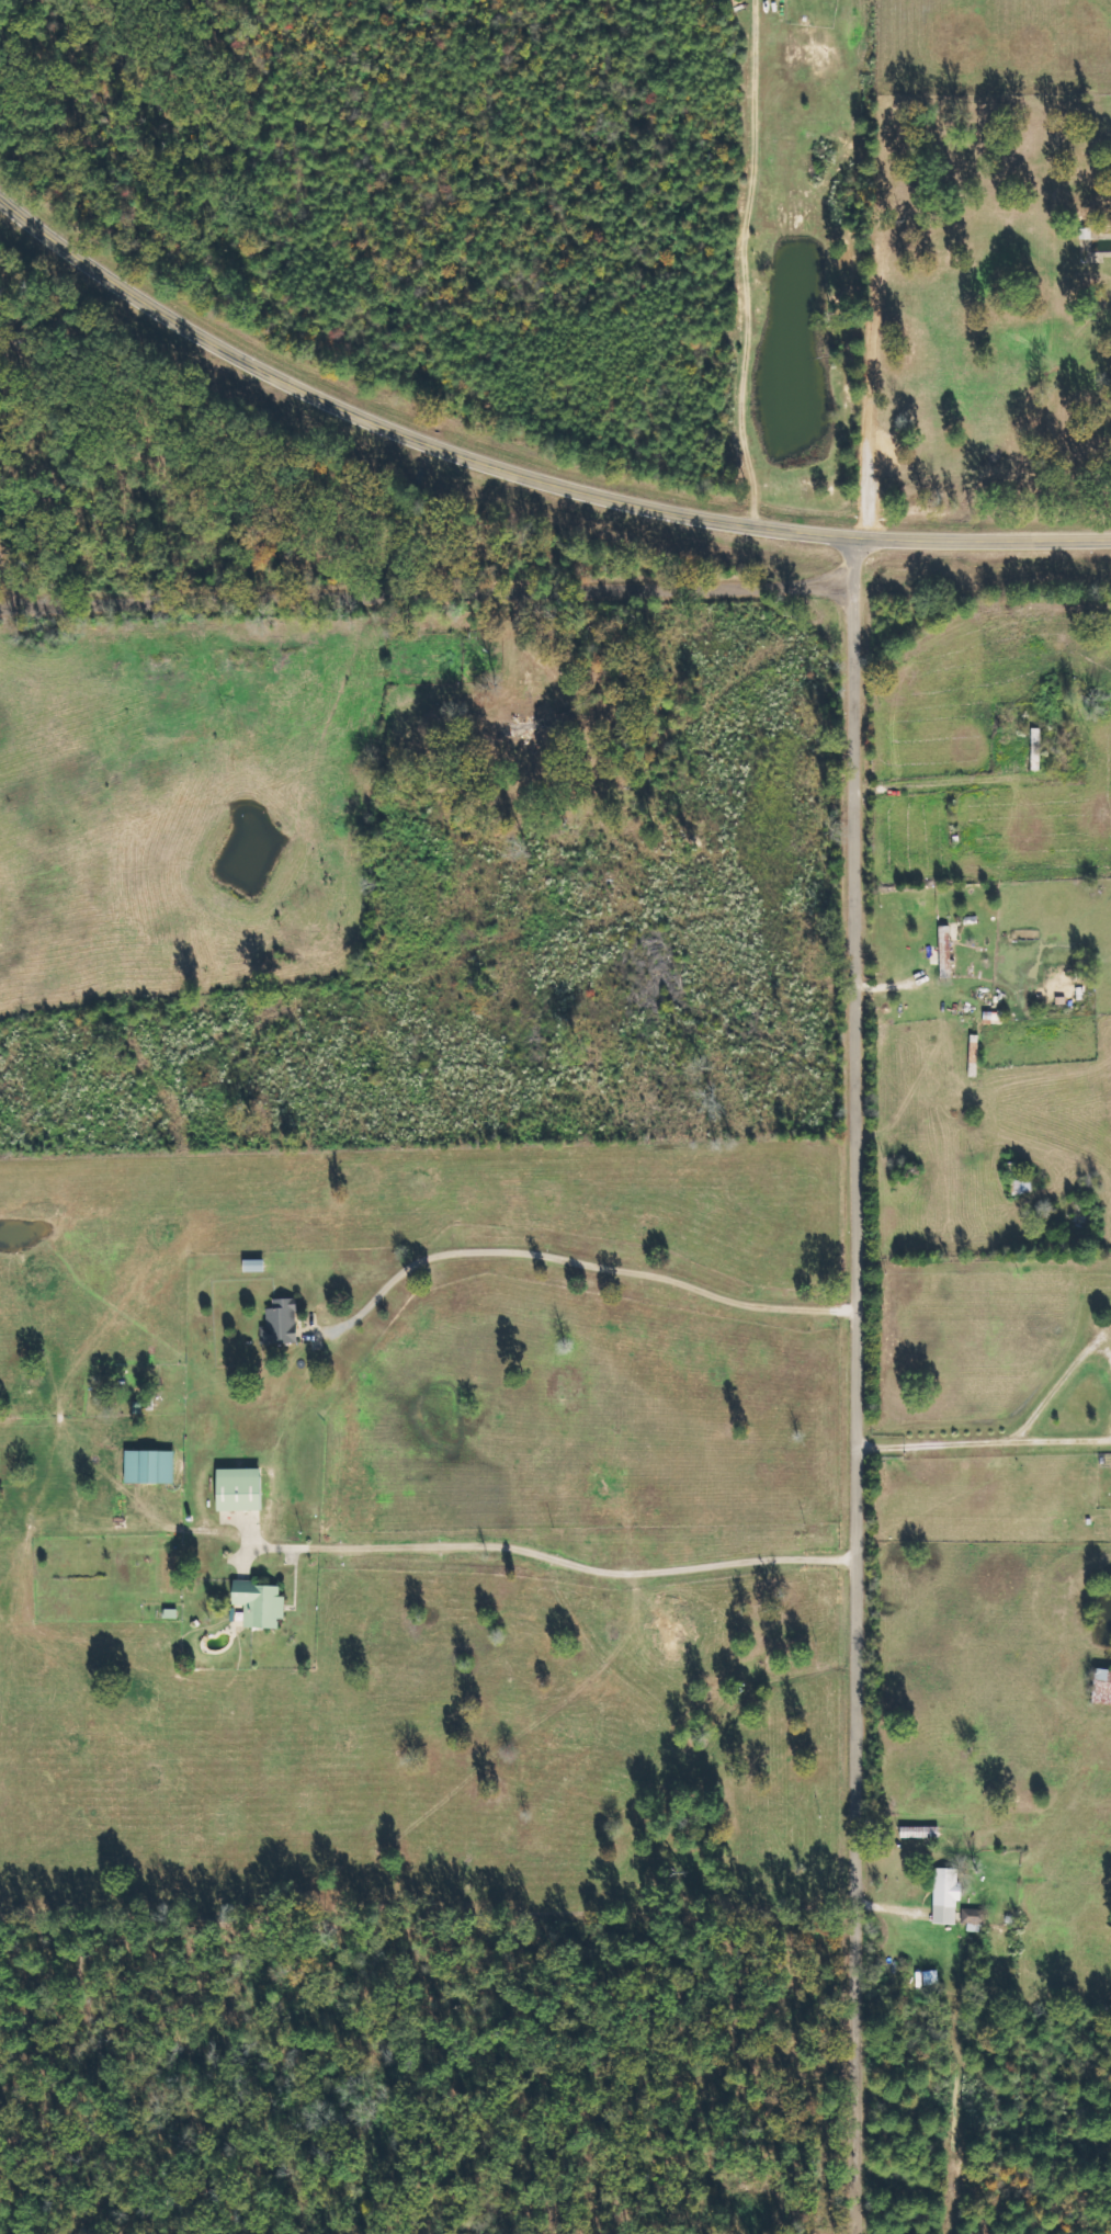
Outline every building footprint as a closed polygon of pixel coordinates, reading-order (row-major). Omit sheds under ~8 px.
[(937,925),(938,977),(951,977),(950,925),(937,925)] [(269,1326),(263,1326),(264,1344),(300,1343),(299,1311),(302,1310),(302,1297),(275,1298),(276,1307),(269,1308),(269,1326)] [(128,1482),(178,1483),(178,1451),(129,1450),(128,1482)] [(220,1511),(268,1510),(267,1467),(220,1468),(220,1492),(220,1511)] [(282,1628),(282,1617),(288,1617),(288,1595),(284,1595),(284,1583),(237,1582),(237,1605),(248,1605),(247,1627),(282,1628)] [(1090,1669),(1090,1701),(1110,1702),(1110,1669),(1090,1669)] [(932,1923),(954,1923),(955,1899),(957,1899),(958,1868),(933,1868),(932,1923)] [(985,1923),(985,1909),(961,1908),(961,1922),(985,1923)]
